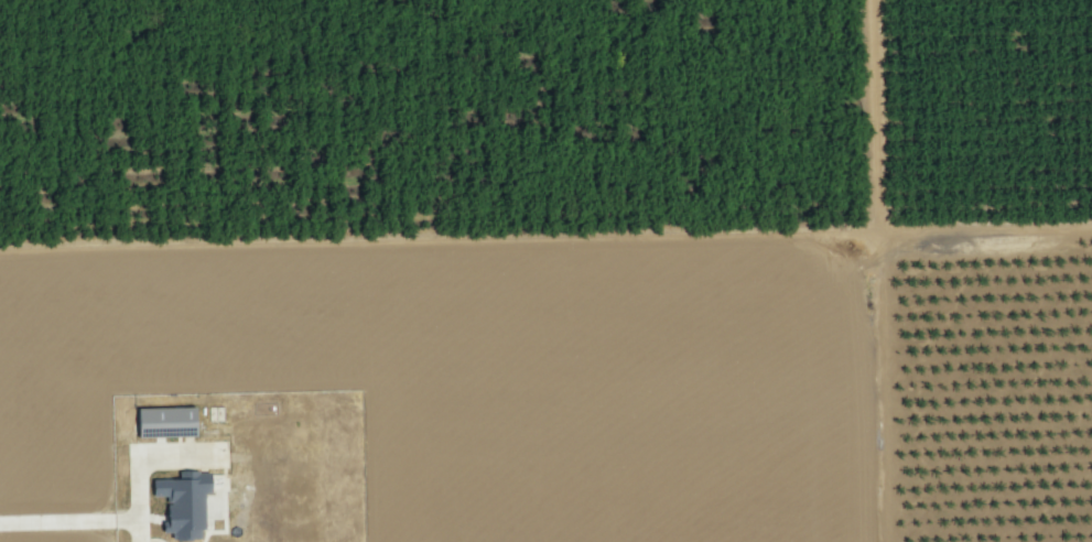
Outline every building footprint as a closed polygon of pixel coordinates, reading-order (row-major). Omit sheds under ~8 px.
[(134,408),(134,437),(193,436),(192,407),(134,408)]
